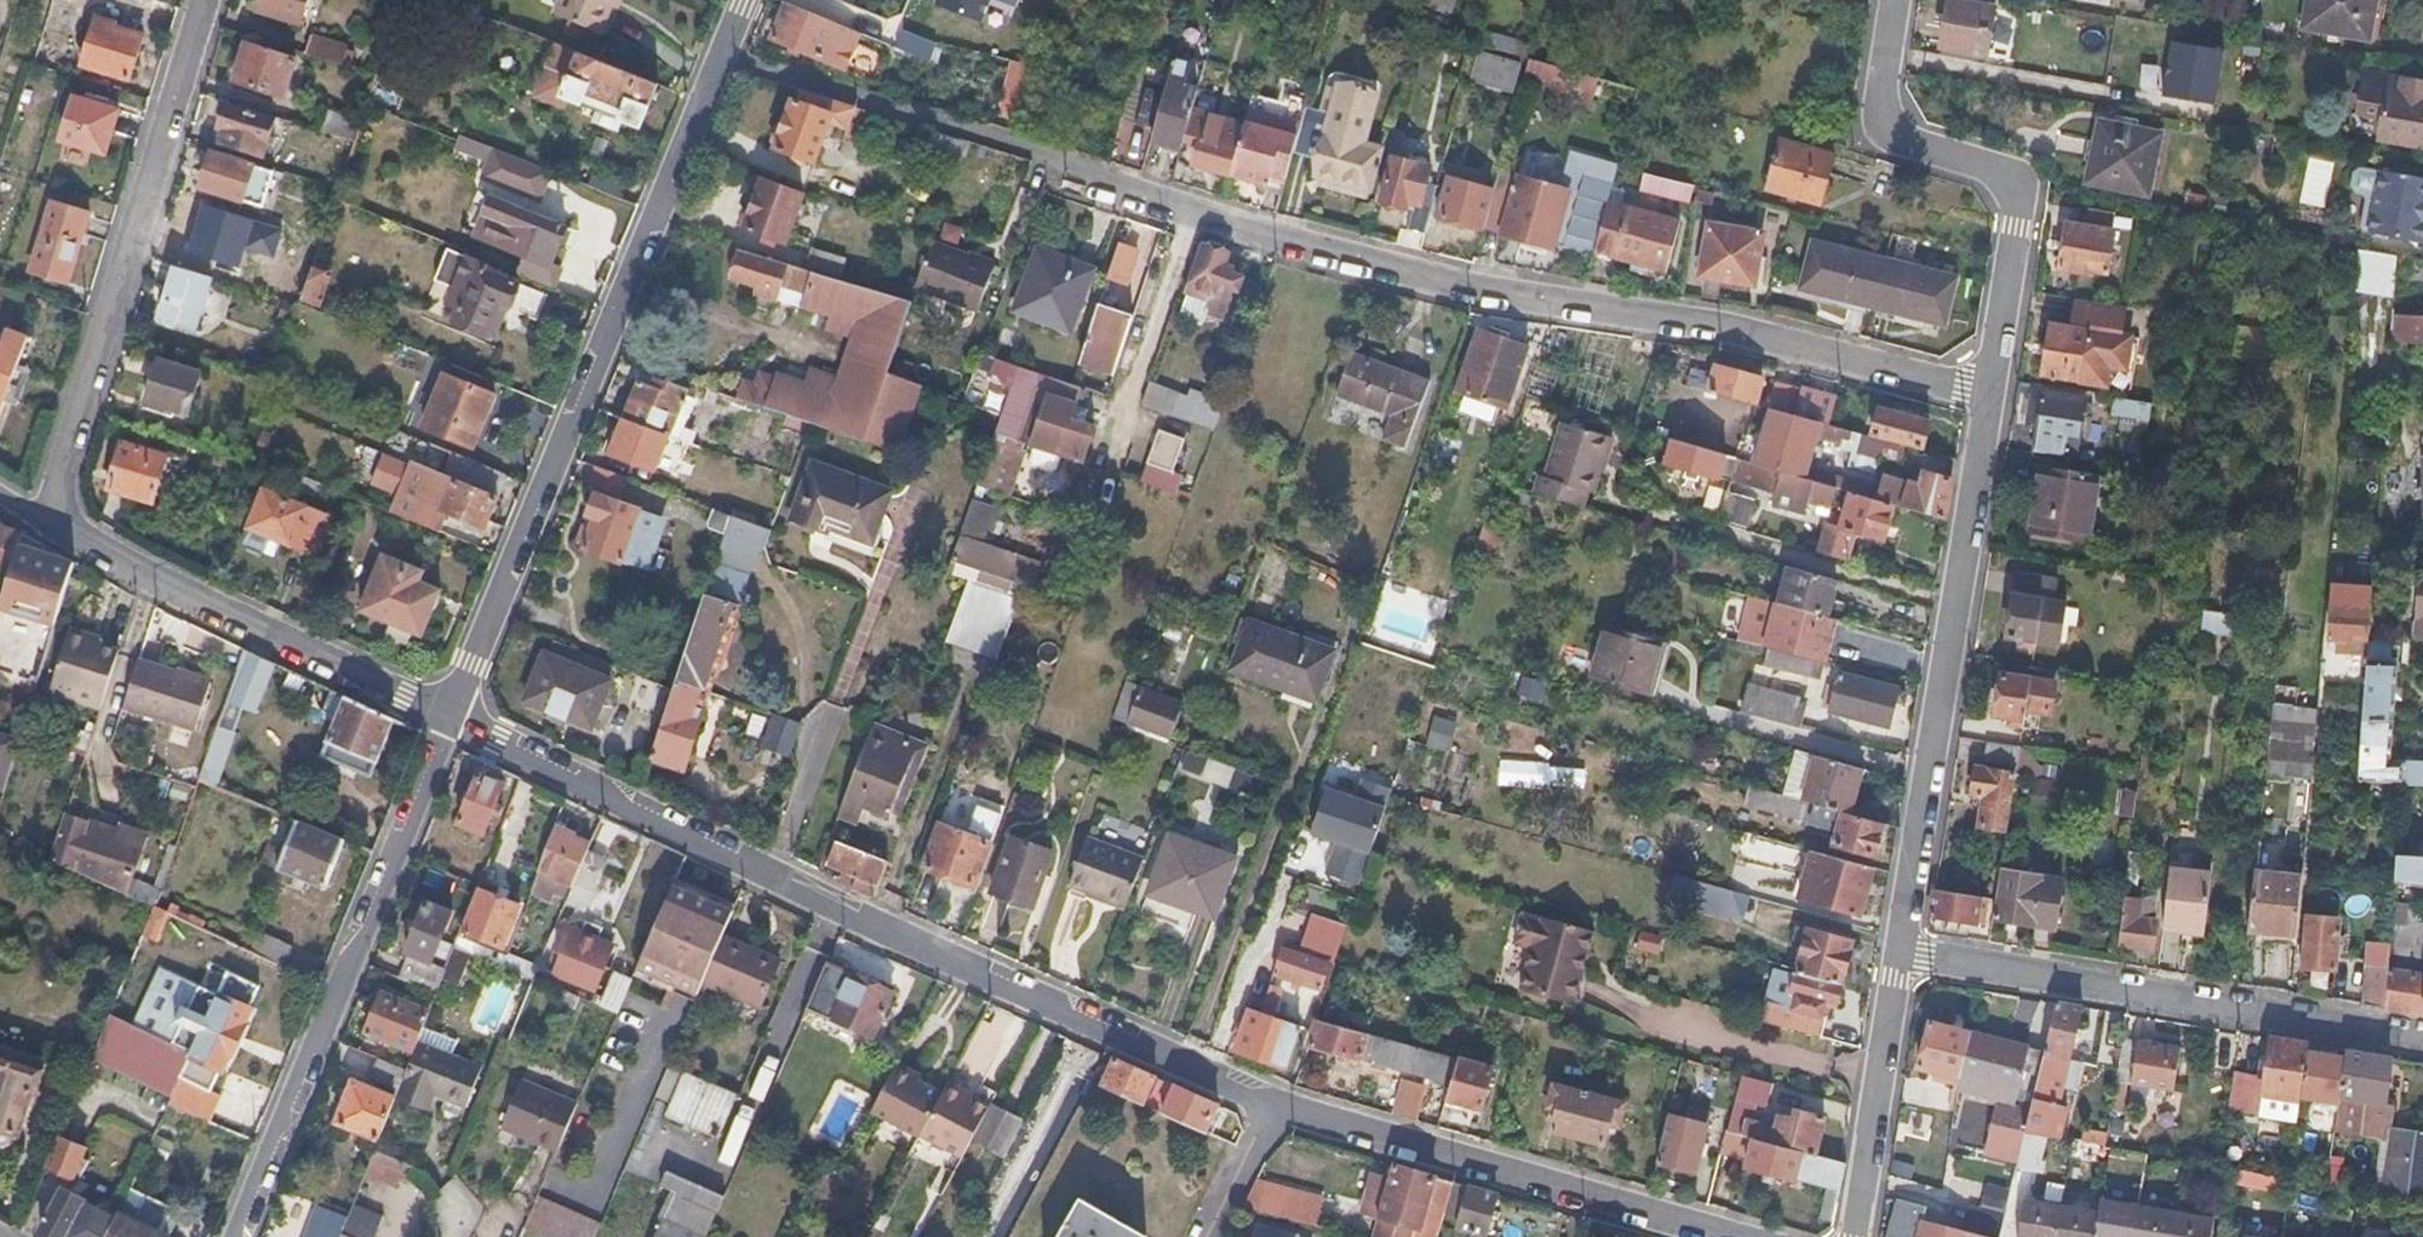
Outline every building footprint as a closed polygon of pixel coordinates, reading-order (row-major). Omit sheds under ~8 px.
[(258,11),(300,24),(307,0),(261,0),(258,11)] [(613,0),(559,0),(555,12),(601,30),(611,6),(613,0)] [(622,1),(619,0),(613,0),(611,6),(618,9),(622,1)] [(936,4),(984,22),(992,0),(937,0),(936,4)] [(1427,7),(1451,14),(1455,0),(1429,0),(1427,7)] [(2301,27),(2369,38),(2373,17),(2369,16),(2371,0),(2306,0),(2301,27)] [(1951,1),(1942,48),(1988,56),(1996,10),(1951,1)] [(860,33),(788,4),(774,39),(844,70),(860,33)] [(94,16),(79,65),(129,79),(141,35),(112,26),(113,22),(94,16)] [(1475,46),(1530,61),(1534,47),(1479,32),(1475,46)] [(344,64),(349,46),(313,36),(309,53),(344,64)] [(255,38),(253,47),(289,58),(292,49),(255,38)] [(658,84),(553,43),(534,95),(565,107),(569,99),(583,105),(587,96),(624,110),(620,120),(641,129),(658,84)] [(253,47),(245,45),(234,82),(285,98),(286,95),(291,96),(296,84),(291,82),(297,61),(289,58),(253,47)] [(1520,65),(1480,54),(1474,78),(1515,90),(1520,65)] [(994,123),(1013,129),(1030,63),(1010,58),(994,123)] [(1153,141),(1182,149),(1184,140),(1193,109),(1198,91),(1186,88),(1192,65),(1176,61),(1153,141)] [(1544,65),(1530,61),(1524,81),(1539,85),(1544,65)] [(1597,78),(1544,65),(1539,85),(1591,100),(1597,78)] [(2380,139),(2422,146),(2422,81),(2367,72),(2360,113),(2384,117),(2380,139)] [(410,78),(376,73),(365,105),(399,115),(410,78)] [(1336,83),(1327,117),(1316,159),(1328,162),(1323,180),(1369,192),(1380,149),(1361,144),(1373,94),(1336,83)] [(857,108),(801,92),(796,106),(793,105),(784,128),(777,129),(773,140),(778,146),(775,152),(814,166),(830,127),(848,132),(857,108)] [(1245,124),(1231,174),(1270,185),(1272,175),(1285,179),(1292,152),(1304,111),(1306,101),(1286,95),(1284,103),(1253,95),(1245,124)] [(73,97),(61,140),(105,153),(117,109),(73,97)] [(291,131),(293,123),(276,117),(275,120),(226,104),(219,129),(227,131),(223,144),(265,157),(267,151),(273,152),(276,140),(271,138),(274,126),(291,131)] [(1389,168),(1393,155),(1397,156),(1404,131),(1411,133),(1417,111),(1398,106),(1382,166),(1389,168)] [(1231,174),(1245,124),(1193,109),(1184,140),(1202,145),(1197,164),(1231,174)] [(1292,152),(1316,159),(1327,117),(1304,111),(1292,152)] [(345,138),(354,141),(360,122),(324,112),(319,130),(345,138)] [(2098,119),(2087,183),(2148,192),(2158,130),(2098,119)] [(1117,147),(1138,155),(1146,133),(1125,125),(1117,147)] [(484,151),(488,140),(460,128),(456,139),(484,151)] [(1484,171),(1499,175),(1499,173),(1510,134),(1495,130),(1484,171)] [(354,141),(345,138),(337,159),(346,162),(354,141)] [(545,164),(488,140),(484,151),(478,168),(535,190),(545,164)] [(1782,141),(1769,190),(1823,204),(1837,154),(1782,141)] [(274,171),(212,152),(207,171),(196,168),(193,178),(203,182),(201,188),(263,208),(274,171)] [(1517,178),(1502,234),(1553,248),(1555,243),(1594,251),(1607,202),(1617,166),(1570,154),(1561,190),(1517,178)] [(1397,156),(1393,155),(1389,168),(1380,202),(1405,209),(1407,199),(1415,201),(1407,229),(1424,233),(1437,186),(1427,183),(1431,166),(1397,156)] [(2370,231),(2422,240),(2422,218),(2422,213),(2422,175),(2379,168),(2370,231)] [(1517,178),(1499,173),(1499,175),(1484,229),(1502,234),(1517,178)] [(1670,180),(1647,174),(1643,190),(1666,196),(1670,180)] [(1435,216),(1480,229),(1490,190),(1445,178),(1435,216)] [(745,232),(785,245),(802,198),(763,184),(753,211),(745,212),(742,222),(746,229),(745,232)] [(334,198),(329,212),(339,215),(341,215),(345,212),(348,203),(334,198)] [(567,228),(491,200),(477,236),(523,255),(516,273),(555,288),(562,269),(551,265),(567,228)] [(1607,202),(1594,251),(1666,271),(1678,223),(1607,202)] [(29,271),(66,283),(87,214),(50,203),(29,271)] [(2067,222),(2059,270),(2087,275),(2088,270),(2108,274),(2115,231),(2099,228),(2101,213),(2072,208),(2069,223),(2067,222)] [(1708,226),(1699,278),(1754,286),(1762,236),(1708,226)] [(932,240),(915,287),(977,310),(994,263),(932,240)] [(1873,307),(1885,258),(1812,240),(1799,289),(1873,307)] [(2360,248),(2326,243),(2324,263),(2359,268),(2360,248)] [(1119,244),(1108,277),(1126,284),(1138,250),(1119,244)] [(1204,244),(1188,292),(1212,300),(1208,312),(1225,318),(1232,296),(1241,298),(1248,278),(1235,275),(1237,269),(1229,266),(1233,253),(1204,244)] [(501,306),(509,309),(518,285),(486,273),(488,267),(445,250),(444,252),(429,292),(426,297),(460,311),(456,324),(488,337),(501,306)] [(806,271),(839,281),(845,262),(811,252),(806,271)] [(804,305),(830,313),(839,281),(806,271),(786,266),(785,268),(739,254),(732,278),(760,286),(757,294),(776,299),(781,282),(808,291),(804,305)] [(280,300),(299,306),(299,305),(312,266),(313,262),(294,255),(280,300)] [(1013,312),(1070,333),(1093,269),(1073,262),(1070,268),(1035,255),(1013,312)] [(1885,258),(1873,307),(1944,324),(1956,275),(1885,258)] [(312,266),(299,305),(313,311),(323,280),(322,273),(320,269),(312,266)] [(212,279),(176,268),(160,319),(195,330),(212,279)] [(913,303),(839,281),(830,313),(858,321),(835,391),(778,372),(775,378),(765,409),(899,453),(922,386),(889,376),(913,303)] [(47,302),(32,297),(29,305),(45,309),(47,302)] [(2050,324),(2042,376),(2104,386),(2107,366),(2127,369),(2131,337),(2112,334),(2116,305),(2072,297),(2068,327),(2050,324)] [(501,306),(488,337),(497,340),(509,309),(501,306)] [(1080,360),(1115,373),(1134,317),(1098,306),(1080,360)] [(2397,309),(2394,340),(2422,343),(2422,312),(2397,309)] [(7,395),(13,397),(22,373),(15,370),(27,337),(5,329),(0,343),(0,413),(7,395)] [(1456,392),(1506,410),(1527,348),(1477,332),(1456,392)] [(1022,450),(1024,443),(1036,409),(1044,412),(1049,397),(1080,407),(1085,393),(981,354),(963,400),(963,402),(1001,415),(987,457),(1004,462),(1007,453),(1023,459),(1025,452),(1022,450)] [(1427,382),(1349,354),(1333,399),(1389,418),(1381,441),(1404,449),(1427,382)] [(157,362),(145,404),(187,416),(200,374),(157,362)] [(1713,367),(1706,394),(1751,407),(1758,379),(1713,367)] [(738,400),(765,409),(775,378),(761,374),(757,385),(748,382),(742,385),(738,400)] [(476,437),(492,397),(444,377),(422,429),(465,447),(470,435),(476,437)] [(639,383),(624,420),(668,436),(683,397),(685,391),(655,379),(651,388),(639,383)] [(1178,420),(1186,398),(1151,385),(1143,407),(1178,420)] [(1792,418),(1823,426),(1832,394),(1801,386),(1792,418)] [(1212,432),(1222,403),(1188,390),(1186,398),(1178,420),(1212,432)] [(2035,430),(2031,452),(2075,459),(2085,401),(2051,395),(2050,402),(2032,399),(2027,428),(2035,430)] [(683,397),(668,436),(692,444),(696,433),(683,428),(693,401),(683,397)] [(1036,409),(1024,443),(1035,447),(1061,456),(1083,463),(1095,429),(1093,428),(1075,422),(1080,407),(1049,397),(1044,412),(1036,409)] [(2152,405),(2115,398),(2112,413),(2150,420),(2152,405)] [(1080,407),(1075,422),(1093,428),(1098,413),(1080,407)] [(1878,410),(1870,438),(1881,441),(1904,447),(1920,452),(1927,423),(1878,410)] [(1768,411),(1755,464),(1804,479),(1806,469),(1814,440),(1840,446),(1841,442),(1847,443),(1850,433),(1823,426),(1792,418),(1768,411)] [(653,472),(668,436),(624,420),(610,455),(653,472)] [(1600,472),(1610,439),(1561,424),(1545,476),(1538,474),(1532,494),(1583,509),(1588,493),(1594,495),(1600,472)] [(1877,458),(1881,441),(1870,438),(1856,435),(1848,466),(1873,472),(1877,458)] [(1617,441),(1610,439),(1600,472),(1607,474),(1617,441)] [(1185,463),(1199,468),(1207,445),(1193,440),(1185,463)] [(1721,476),(1727,456),(1674,441),(1667,464),(1720,480),(1721,476)] [(1904,447),(1881,441),(1877,458),(1899,464),(1904,447)] [(109,489),(156,503),(169,458),(122,443),(119,456),(112,455),(108,472),(113,474),(109,489)] [(491,497),(501,473),(433,444),(428,458),(446,465),(443,474),(412,463),(392,512),(460,538),(468,517),(487,525),(497,499),(491,497)] [(1061,456),(1035,447),(1030,461),(1033,467),(1052,473),(1056,470),(1061,456)] [(1004,462),(995,490),(1010,496),(1023,459),(1007,453),(1004,462)] [(1732,479),(1738,460),(1727,456),(1721,476),(1732,479)] [(995,490),(1004,462),(987,457),(978,485),(995,490)] [(1738,460),(1732,479),(1776,492),(1774,500),(1775,503),(1778,506),(1800,513),(1805,513),(1807,509),(1809,502),(1830,509),(1836,489),(1804,479),(1755,464),(1738,460)] [(891,490),(814,461),(790,521),(815,530),(818,522),(871,542),(891,490)] [(1149,464),(1141,486),(1172,496),(1179,475),(1149,464)] [(2035,487),(2038,468),(2031,467),(2028,486),(2035,487)] [(2090,476),(2038,468),(2035,487),(2028,531),(2081,539),(2090,476)] [(626,479),(596,469),(591,486),(620,496),(626,479)] [(1806,469),(1804,479),(1836,489),(1851,494),(1857,496),(1860,485),(1806,469)] [(330,486),(294,472),(290,484),(325,498),(330,486)] [(1879,491),(1876,501),(1896,508),(1944,521),(1948,493),(1951,479),(1926,472),(1922,488),(1883,478),(1879,491)] [(1876,501),(1879,491),(1871,489),(1869,499),(1876,501)] [(325,515),(263,491),(249,529),(310,554),(325,515)] [(1729,492),(1721,520),(1745,526),(1753,500),(1729,492)] [(1857,496),(1851,494),(1841,530),(1825,525),(1817,554),(1847,562),(1855,533),(1886,541),(1896,508),(1876,501),(1869,499),(1857,496)] [(583,550),(624,564),(641,513),(595,496),(588,516),(594,519),(590,531),(583,528),(578,542),(585,544),(583,550)] [(988,529),(994,531),(998,522),(1002,510),(973,500),(952,561),(1031,587),(1040,563),(983,545),(988,529)] [(708,524),(725,530),(730,516),(713,509),(708,524)] [(641,513),(624,564),(637,569),(655,518),(641,513)] [(771,530),(730,516),(725,530),(675,683),(707,694),(708,694),(715,671),(720,670),(721,662),(719,657),(724,642),(728,641),(730,638),(731,634),(730,630),(729,629),(757,544),(765,546),(771,530)] [(998,522),(994,531),(1002,534),(1006,524),(998,522)] [(1507,529),(1483,522),(1473,552),(1498,559),(1507,529)] [(9,574),(21,536),(21,535),(0,528),(0,571),(9,574)] [(21,536),(9,574),(0,603),(0,609),(55,626),(68,585),(38,577),(44,552),(44,551),(44,550),(43,549),(43,548),(42,547),(41,547),(21,536)] [(409,632),(419,637),(439,589),(418,580),(423,570),(383,554),(359,610),(390,624),(409,632)] [(1789,569),(1778,602),(1827,616),(1837,582),(1789,569)] [(2025,649),(2034,651),(2035,644),(2059,648),(2066,608),(2053,605),(2056,584),(2018,578),(2014,600),(2011,599),(2004,637),(2027,641),(2025,649)] [(2345,652),(2365,654),(2367,635),(2371,587),(2335,583),(2329,638),(2346,640),(2345,652)] [(1827,616),(1778,602),(1752,595),(1740,641),(1767,648),(1822,662),(1833,617),(1827,616)] [(2242,615),(2201,610),(2198,631),(2239,636),(2242,615)] [(1333,650),(1247,620),(1229,669),(1285,690),(1289,678),(1319,689),(1333,650)] [(409,632),(390,624),(386,634),(405,642),(409,632)] [(88,643),(90,634),(72,628),(51,693),(99,709),(117,652),(100,647),(88,643)] [(1605,628),(1591,677),(1651,695),(1667,645),(1605,628)] [(1140,632),(1135,648),(1150,653),(1155,637),(1140,632)] [(102,638),(90,634),(88,643),(100,647),(102,638)] [(2361,714),(2392,716),(2396,663),(2386,662),(2386,655),(2379,654),(2380,635),(2367,635),(2365,654),(2362,691),(2362,702),(2361,714)] [(237,670),(244,649),(217,637),(210,658),(237,670)] [(1822,662),(1767,648),(1763,663),(1824,679),(1829,663),(1822,662)] [(269,661),(244,649),(237,670),(226,703),(251,713),(269,661)] [(542,654),(523,702),(589,729),(609,681),(542,654)] [(136,660),(122,708),(195,731),(210,684),(136,660)] [(2001,663),(1999,676),(2052,684),(2055,672),(2001,663)] [(625,706),(662,721),(672,689),(637,675),(625,706)] [(1897,690),(1839,675),(1836,688),(1832,703),(1830,711),(1888,727),(1897,690)] [(2047,715),(2052,684),(1999,676),(1991,715),(2016,720),(2015,727),(2021,728),(2024,711),(2047,715)] [(1110,720),(1128,726),(1141,689),(1141,688),(1123,682),(1110,720)] [(707,694),(675,683),(672,689),(662,721),(649,759),(681,770),(708,694),(707,694)] [(1825,700),(1832,703),(1836,688),(1829,687),(1825,700)] [(2362,702),(2362,691),(2325,688),(2324,699),(2362,702)] [(1141,689),(1128,726),(1169,740),(1182,704),(1141,689)] [(1747,689),(1740,713),(1795,729),(1801,706),(1747,689)] [(393,718),(344,696),(318,753),(367,775),(393,718)] [(2309,778),(2316,711),(2271,705),(2263,774),(2309,778)] [(2361,714),(2357,779),(2391,781),(2399,782),(2422,783),(2422,754),(2407,752),(2407,759),(2389,758),(2392,716),(2361,714)] [(802,723),(774,715),(763,746),(789,756),(802,723)] [(1448,752),(1457,722),(1434,715),(1425,745),(1448,752)] [(216,728),(198,782),(213,787),(232,733),(216,728)] [(4,793),(21,740),(0,733),(0,792),(4,793)] [(860,768),(848,799),(888,815),(904,773),(912,776),(923,746),(890,734),(887,742),(869,735),(856,766),(860,768)] [(1994,758),(2016,761),(2018,748),(1996,744),(1994,758)] [(2038,767),(2018,748),(2016,761),(2015,769),(2014,777),(2037,780),(2038,767)] [(1801,801),(1813,756),(1792,750),(1779,795),(1801,801)] [(1188,751),(1181,769),(1229,786),(1235,768),(1188,751)] [(1813,756),(1801,801),(1847,814),(1860,769),(1813,756)] [(507,773),(483,762),(457,827),(483,838),(492,815),(499,817),(502,810),(495,807),(502,789),(510,792),(515,777),(507,773)] [(2014,777),(2015,769),(2008,768),(2007,775),(1974,770),(1970,798),(1981,800),(1977,830),(2005,834),(2014,777)] [(1358,847),(1364,824),(1379,828),(1390,788),(1362,780),(1357,799),(1324,790),(1312,834),(1358,847)] [(2397,805),(2399,782),(2391,781),(2390,805),(2397,805)] [(1779,795),(1747,786),(1742,803),(1809,822),(1809,824),(1835,833),(1832,846),(1872,857),(1881,824),(1847,814),(1801,801),(1779,795)] [(66,815),(51,861),(128,896),(146,836),(121,828),(120,832),(66,815)] [(343,840),(290,819),(282,840),(287,842),(283,853),(267,847),(260,864),(323,890),(343,840)] [(937,825),(922,867),(973,885),(987,844),(985,843),(988,837),(965,829),(962,835),(937,825)] [(539,872),(559,880),(572,886),(586,852),(589,846),(573,839),(574,836),(556,828),(539,872)] [(1218,854),(1169,834),(1147,890),(1195,909),(1193,914),(1213,920),(1230,874),(1214,867),(1218,854)] [(1007,840),(988,891),(1030,906),(1047,855),(1007,840)] [(851,889),(871,898),(885,862),(836,841),(827,863),(856,877),(851,889)] [(1082,844),(1064,890),(1122,912),(1139,866),(1082,844)] [(1870,867),(1810,851),(1797,899),(1858,915),(1870,867)] [(572,886),(564,905),(583,913),(605,860),(586,852),(572,886)] [(2394,852),(2392,882),(2422,887),(2422,856),(2394,852)] [(1330,856),(1325,875),(1358,883),(1362,864),(1330,856)] [(2254,863),(2245,934),(2295,940),(2302,868),(2254,863)] [(1995,900),(1992,922),(2051,930),(2059,880),(1999,872),(1997,884),(1995,900)] [(2160,931),(2203,937),(2210,877),(2168,872),(2160,931)] [(1934,889),(1987,899),(1995,900),(1997,884),(1937,874),(1934,889)] [(677,877),(673,886),(712,901),(709,907),(730,915),(735,903),(677,877)] [(1721,915),(1727,892),(1673,877),(1666,900),(1721,915)] [(134,898),(153,904),(159,887),(139,881),(134,898)] [(712,901),(673,886),(637,970),(676,986),(679,977),(700,985),(703,980),(722,936),(730,915),(709,907),(712,901)] [(1987,899),(1934,889),(1921,887),(1919,898),(1916,920),(1929,923),(1930,916),(1983,925),(1987,899)] [(1727,892),(1721,915),(1738,920),(1744,896),(1727,892)] [(477,893),(460,934),(501,950),(517,908),(477,893)] [(2125,898),(2118,947),(2152,952),(2155,938),(2151,938),(2154,922),(2138,919),(2140,900),(2125,898)] [(140,938),(153,907),(135,900),(111,961),(128,968),(140,938)] [(2390,903),(2389,925),(2405,926),(2407,905),(2390,903)] [(399,978),(436,993),(443,977),(429,971),(451,916),(425,904),(404,954),(408,956),(399,978)] [(164,913),(153,907),(140,938),(151,943),(164,913)] [(1533,950),(1522,989),(1574,1004),(1583,973),(1578,971),(1584,952),(1589,953),(1595,932),(1539,915),(1537,919),(1525,916),(1516,945),(1533,950)] [(1301,951),(1330,960),(1334,962),(1346,928),(1312,917),(1301,951)] [(2304,918),(2299,969),(2334,972),(2338,921),(2304,918)] [(1800,947),(1794,970),(1838,981),(1848,941),(1792,926),(1788,944),(1800,947)] [(566,930),(549,974),(596,993),(614,949),(596,942),(600,933),(586,927),(583,936),(566,930)] [(258,931),(249,952),(281,968),(292,947),(258,931)] [(1976,949),(1988,951),(1990,934),(1978,932),(1976,949)] [(722,936),(703,980),(761,1004),(779,960),(722,936)] [(473,958),(501,969),(506,957),(458,940),(453,950),(473,958)] [(1280,959),(1275,975),(1320,989),(1330,960),(1301,951),(1284,946),(1280,959)] [(473,958),(453,950),(442,980),(460,987),(473,958)] [(1262,1013),(1275,975),(1280,959),(1263,954),(1257,959),(1242,1007),(1249,1009),(1235,1051),(1284,1069),(1298,1026),(1262,1013)] [(506,957),(501,969),(531,981),(537,966),(507,955),(506,957)] [(825,966),(805,1011),(873,1041),(892,995),(825,966)] [(2384,1009),(2387,972),(2387,968),(2366,967),(2364,1005),(2384,1009)] [(1833,1005),(1838,981),(1794,970),(1793,973),(1774,969),(1761,1019),(1819,1034),(1823,1017),(1819,1016),(1822,1002),(1833,1005)] [(700,985),(679,977),(676,986),(637,970),(634,975),(694,1001),(700,985)] [(2384,1009),(2422,1015),(2422,976),(2387,972),(2384,1009)] [(172,1093),(166,1106),(199,1119),(220,1070),(225,1072),(251,1014),(248,1013),(259,986),(226,973),(189,1056),(172,1093)] [(602,1009),(617,1015),(632,980),(617,973),(602,1009)] [(413,1053),(417,1042),(431,1006),(425,1004),(423,1010),(381,993),(357,1052),(376,1060),(385,1064),(393,1045),(413,1053)] [(2044,1051),(2069,1058),(2083,1008),(2057,1003),(2044,1051)] [(93,1054),(172,1093),(189,1056),(108,1017),(93,1054)] [(1449,1086),(1457,1059),(1319,1019),(1310,1045),(1449,1086)] [(1957,1079),(1968,1033),(1929,1023),(1917,1069),(1957,1079)] [(1993,1103),(2029,1112),(2044,1053),(1968,1033),(1957,1079),(1955,1091),(1956,1091),(1984,1098),(1984,1101),(1993,1103)] [(2259,1110),(2261,1095),(2299,1102),(2300,1097),(2305,1063),(2308,1045),(2275,1040),(2271,1039),(2264,1075),(2233,1070),(2227,1109),(2258,1114),(2259,1110)] [(2116,1081),(2129,1083),(2173,1091),(2181,1050),(2123,1041),(2116,1081)] [(480,1067),(417,1042),(413,1053),(406,1071),(398,1091),(396,1098),(429,1112),(436,1093),(467,1105),(480,1067)] [(0,1049),(0,1148),(6,1147),(8,1145),(12,1137),(17,1138),(31,1091),(34,1092),(43,1062),(0,1049)] [(2069,1058),(2044,1051),(2044,1053),(2029,1112),(2024,1131),(2043,1136),(2060,1138),(2069,1107),(2057,1104),(2069,1058)] [(2337,1103),(2332,1133),(2346,1135),(2389,1142),(2391,1127),(2395,1105),(2386,1104),(2392,1058),(2345,1051),(2342,1069),(2337,1103)] [(1734,1104),(1742,1075),(1681,1058),(1677,1073),(1701,1080),(1700,1086),(1723,1093),(1720,1101),(1734,1104)] [(2057,1104),(2069,1107),(2081,1061),(2069,1058),(2057,1104)] [(1494,1070),(1457,1059),(1449,1086),(1444,1099),(1481,1111),(1494,1070)] [(385,1064),(376,1060),(369,1079),(398,1091),(406,1071),(385,1064)] [(1143,1106),(1155,1079),(1127,1066),(1113,1060),(1101,1087),(1143,1106)] [(2305,1063),(2300,1097),(2337,1103),(2342,1069),(2305,1063)] [(919,1085),(922,1079),(895,1064),(869,1113),(917,1139),(918,1138),(940,1096),(919,1085)] [(733,1096),(683,1073),(663,1117),(713,1141),(733,1096)] [(1772,1083),(1742,1075),(1734,1104),(1727,1131),(1752,1138),(1813,1155),(1823,1118),(1797,1111),(1794,1121),(1777,1116),(1774,1125),(1751,1119),(1756,1100),(1766,1103),(1772,1083)] [(919,1085),(940,1096),(943,1090),(922,1079),(919,1085)] [(1204,1134),(1216,1106),(1200,1099),(1158,1080),(1146,1108),(1204,1134)] [(1415,1116),(1423,1085),(1402,1080),(1394,1111),(1415,1116)] [(2129,1083),(2116,1081),(2110,1111),(2123,1114),(2129,1083)] [(504,1128),(556,1151),(576,1104),(524,1082),(504,1128)] [(971,1104),(959,1097),(963,1091),(947,1083),(943,1090),(940,1096),(918,1138),(961,1161),(970,1144),(987,1112),(971,1104)] [(337,1125),(379,1141),(394,1099),(353,1084),(337,1125)] [(1552,1132),(1577,1138),(1589,1096),(1550,1085),(1544,1107),(1558,1111),(1552,1132)] [(975,1097),(963,1091),(959,1097),(971,1104),(975,1097)] [(2297,1117),(2299,1102),(2261,1095),(2259,1110),(2297,1117)] [(1589,1096),(1577,1138),(1603,1145),(1608,1126),(1618,1128),(1624,1104),(1589,1096)] [(2024,1131),(2029,1112),(1993,1103),(1980,1152),(2017,1161),(2024,1131)] [(987,1112),(970,1144),(1002,1160),(1022,1121),(991,1105),(987,1112)] [(1685,1120),(1707,1126),(1710,1112),(1689,1106),(1685,1120)] [(1694,1174),(1707,1126),(1685,1120),(1667,1115),(1654,1164),(1694,1174)] [(654,1138),(688,1151),(693,1138),(660,1125),(654,1138)] [(2389,1142),(2382,1195),(2422,1200),(2422,1132),(2391,1127),(2389,1142)] [(2085,1130),(2083,1143),(2105,1146),(2107,1134),(2085,1130)] [(1746,1159),(1752,1138),(1727,1131),(1725,1131),(1719,1152),(1746,1159)] [(2043,1136),(2024,1131),(2017,1161),(2016,1164),(2035,1169),(2043,1136)] [(2346,1135),(2332,1133),(2324,1186),(2339,1189),(2346,1135)] [(61,1136),(48,1167),(73,1177),(86,1147),(61,1136)] [(1752,1138),(1746,1159),(1745,1167),(1792,1181),(1793,1177),(1839,1189),(1844,1163),(1813,1155),(1752,1138)] [(419,1158),(379,1141),(371,1159),(402,1173),(411,1177),(419,1158)] [(402,1173),(371,1159),(366,1175),(396,1188),(402,1173)] [(1432,1177),(1392,1166),(1388,1180),(1378,1177),(1374,1191),(1368,1189),(1361,1215),(1376,1220),(1371,1236),(1409,1236),(1411,1228),(1417,1230),(1432,1177)] [(2234,1185),(2288,1196),(2292,1179),(2238,1168),(2234,1185)] [(655,1187),(690,1203),(695,1190),(661,1173),(655,1187)] [(1432,1177),(1417,1230),(1411,1228),(1409,1236),(1436,1236),(1439,1228),(1444,1211),(1451,1183),(1432,1177)] [(1267,1183),(1259,1212),(1303,1224),(1311,1196),(1267,1183)] [(1461,1215),(1469,1188),(1451,1183),(1444,1211),(1461,1215)] [(53,1236),(108,1236),(116,1220),(87,1206),(89,1201),(63,1188),(41,1231),(53,1236)] [(1494,1195),(1469,1188),(1461,1215),(1457,1228),(1482,1235),(1494,1195)] [(695,1190),(690,1203),(667,1193),(653,1222),(661,1226),(656,1236),(703,1236),(719,1201),(695,1190)] [(539,1193),(524,1228),(547,1236),(594,1236),(602,1219),(539,1193)] [(108,1236),(167,1236),(175,1219),(126,1196),(116,1220),(108,1236)] [(385,1212),(356,1198),(347,1219),(340,1236),(374,1236),(385,1212)] [(1079,1199),(1058,1236),(1145,1236),(1079,1199)] [(2060,1206),(2021,1199),(2015,1236),(2054,1236),(2060,1206)] [(1920,1220),(1923,1208),(1896,1200),(1885,1236),(1993,1236),(1920,1220)] [(2137,1206),(2100,1200),(2098,1212),(2094,1236),(2132,1236),(2137,1206)] [(2054,1236),(2094,1236),(2098,1212),(2060,1206),(2054,1236)] [(2132,1236),(2171,1236),(2175,1212),(2137,1206),(2132,1236)] [(347,1219),(317,1207),(305,1236),(340,1236),(347,1219)] [(2175,1212),(2171,1236),(2210,1236),(2213,1219),(2175,1212)] [(1256,1228),(1253,1236),(1293,1236),(1256,1228)]
